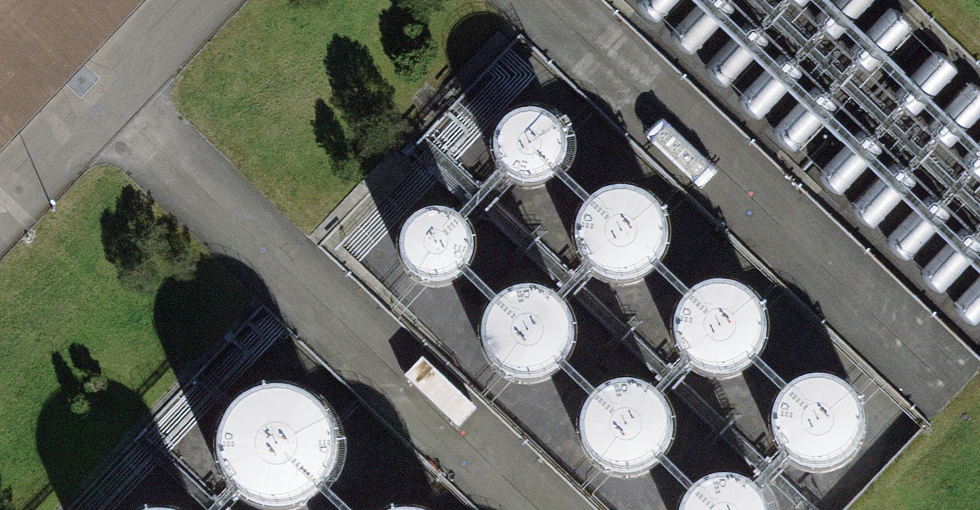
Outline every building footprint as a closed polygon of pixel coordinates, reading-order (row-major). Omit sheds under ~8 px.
[(146,0),(0,0),(0,152),(146,0)] [(524,100),(485,113),(467,150),(481,188),(518,206),(556,193),(574,156),(560,118),(524,100)] [(428,188),(389,202),(371,238),(385,277),(422,294),(460,281),(478,244),(464,206),(428,188)] [(629,189),(590,202),(573,239),(586,277),(623,295),(661,281),(679,245),(665,206),(629,189)] [(724,270),(686,283),(668,320),(682,358),(718,376),(757,363),(775,326),(761,288),(724,270)] [(527,276),(488,289),(471,326),(484,364),(521,382),(559,368),(577,332),(564,293),(527,276)] [(820,360),(782,373),(764,410),(777,448),(814,466),(853,453),(870,416),(857,377),(820,360)] [(284,502),(330,483),(349,437),(330,391),(284,371),(237,391),(218,437),(237,483),(284,502)] [(615,371),(577,385),(559,421),(573,460),(609,477),(648,464),(666,427),(652,389),(615,371)] [(686,484),(673,509),(768,509),(761,489),(724,471),(686,484)] [(458,496),(411,477),(365,496),(359,509),(464,509),(458,496)] [(164,492),(119,509),(209,509),(164,492)]
